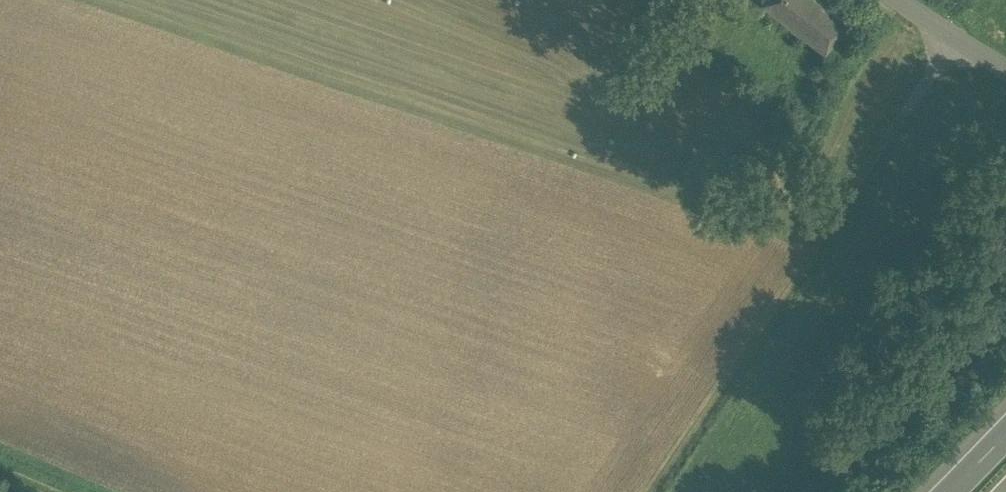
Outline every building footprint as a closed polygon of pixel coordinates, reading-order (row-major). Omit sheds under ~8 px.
[(817,0),(762,0),(824,48),(845,21),(817,0)]
